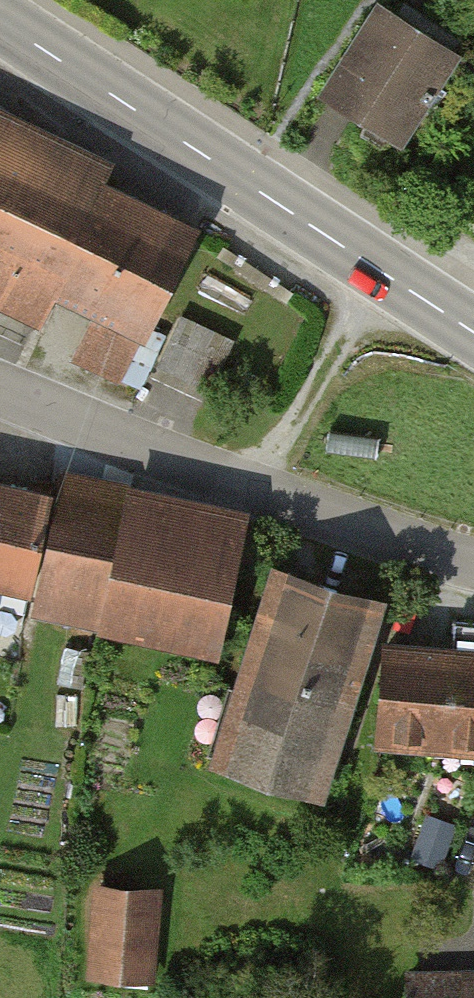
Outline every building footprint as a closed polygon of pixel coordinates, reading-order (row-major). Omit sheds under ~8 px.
[(464,68),(380,13),(320,103),(404,158),(464,68)] [(0,110),(0,312),(41,332),(55,302),(94,321),(76,358),(122,381),(196,228),(108,186),(117,167),(0,110)] [(42,594),(38,614),(224,655),(257,507),(55,462),(50,483),(0,472),(0,585),(42,594)] [(390,602),(273,567),(211,770),(327,806),(390,602)] [(384,641),(377,745),(473,752),(473,648),(384,641)] [(164,889),(95,884),(88,979),(157,984),(164,889)] [(407,967),(408,997),(473,997),(473,964),(407,967)]
